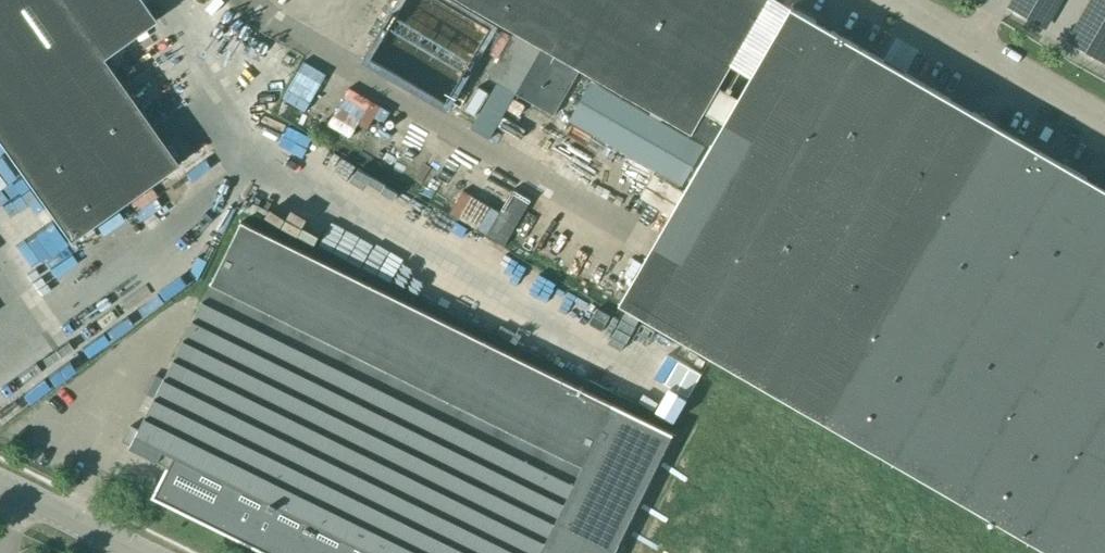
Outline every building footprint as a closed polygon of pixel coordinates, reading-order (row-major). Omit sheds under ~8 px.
[(69,241),(177,164),(102,58),(155,20),(141,0),(0,0),(0,144),(69,241)] [(712,145),(620,303),(1053,552),(1104,552),(1104,188),(792,7),(724,123),(705,111),(769,0),(460,0),(712,145)] [(313,101),(328,74),(305,61),(290,88),(313,101)] [(331,126),(353,136),(358,125),(377,133),(388,105),(348,88),(331,126)] [(373,209),(388,182),(303,134),(288,161),(373,209)] [(462,220),(453,236),(499,264),(508,248),(462,220)] [(269,552),(615,552),(674,434),(242,222),(139,431),(130,426),(123,441),(131,446),(130,449),(158,462),(163,452),(174,458),(155,497),(269,552)]
